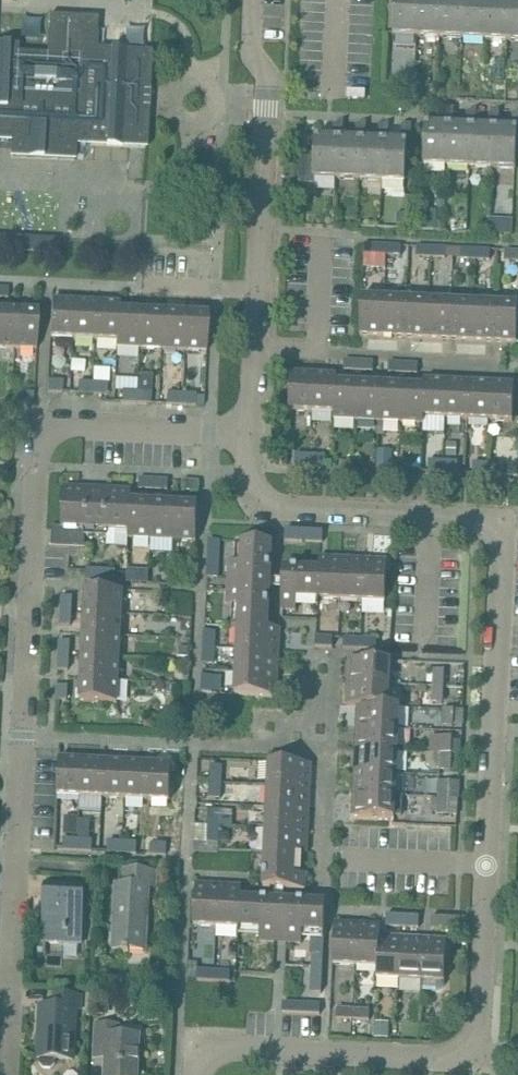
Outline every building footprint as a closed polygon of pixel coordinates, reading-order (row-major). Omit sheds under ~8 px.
[(391,34),(391,38),(415,39),(416,0),(393,0),(391,34)] [(415,39),(437,40),(439,0),(416,0),(415,39)] [(437,40),(461,41),(463,0),(439,0),(437,40)] [(461,41),(484,42),(485,0),(463,0),(461,41)] [(484,42),(505,43),(507,2),(512,1),(512,0),(502,0),(502,1),(489,0),(487,0),(485,0),(484,42)] [(505,43),(517,44),(517,2),(512,1),(507,2),(505,43)] [(69,19),(47,18),(45,58),(15,56),(16,48),(0,47),(0,143),(9,144),(8,159),(73,162),(74,147),(146,150),(147,113),(149,86),(150,54),(95,51),(97,21),(69,19)] [(413,86),(412,99),(420,100),(421,79),(418,75),(415,75),(414,86),(413,86)] [(421,167),(445,168),(447,135),(452,135),(452,127),(453,109),(442,113),(441,126),(424,125),(421,167)] [(447,135),(445,168),(468,170),(470,135),(475,135),(475,128),(475,110),(464,115),(464,127),(452,127),(452,135),(447,135)] [(470,135),(468,170),(492,171),(493,138),(498,138),(498,129),(498,111),(487,116),(487,129),(475,128),(475,135),(470,135)] [(492,171),(515,172),(516,139),(517,139),(517,113),(510,117),(510,130),(498,129),(498,138),(493,138),(492,171)] [(313,180),(335,181),(337,150),(342,151),(342,140),(343,122),(332,126),(332,140),(313,139),(312,156),(299,155),(297,185),(312,186),(313,180)] [(337,150),(335,181),(358,182),(360,150),(365,150),(364,141),(365,123),(355,127),(354,141),(342,140),(342,151),(337,150)] [(360,150),(358,182),(380,183),(380,150),(386,151),(387,142),(388,125),(378,128),(377,142),(364,141),(365,150),(360,150)] [(380,150),(380,183),(404,184),(405,151),(410,151),(410,125),(399,130),(399,143),(387,142),(386,151),(380,150)] [(396,215),(395,225),(408,226),(409,215),(396,215)] [(425,218),(425,230),(435,231),(436,218),(425,218)] [(363,246),(362,256),(370,256),(385,257),(386,246),(371,245),(371,246),(363,246)] [(386,246),(385,257),(400,258),(400,247),(386,246)] [(414,259),(431,260),(431,248),(415,247),(414,259)] [(431,248),(431,260),(453,261),(454,249),(431,248)] [(454,249),(453,261),(474,262),(474,250),(454,249)] [(474,250),(474,262),(488,262),(489,251),(474,250)] [(504,252),(503,263),(517,263),(517,252),(504,252)] [(399,287),(398,300),(406,300),(407,288),(399,287)] [(358,338),(381,339),(383,299),(359,298),(358,338)] [(383,299),(381,339),(404,340),(406,300),(398,300),(383,299)] [(406,300),(404,340),(427,341),(429,301),(406,300)] [(48,341),(70,342),(72,302),(50,301),(48,341)] [(429,301),(427,341),(450,342),(452,302),(429,301)] [(72,302),(70,342),(92,343),(94,303),(72,302)] [(452,302),(450,342),(473,343),(475,304),(452,302)] [(94,303),(92,343),(115,344),(117,312),(117,311),(117,305),(94,303)] [(475,304),(473,343),(495,344),(497,305),(475,304)] [(497,305),(495,344),(515,345),(517,306),(497,305)] [(117,312),(115,344),(115,350),(137,351),(139,312),(117,311),(117,312)] [(12,352),(14,312),(0,312),(0,351),(12,352)] [(14,312),(12,352),(35,353),(37,313),(14,312)] [(139,312),(137,351),(159,352),(161,314),(139,312)] [(161,314),(159,352),(181,354),(183,315),(161,314)] [(183,315),(181,354),(204,355),(206,316),(183,315)] [(341,372),(357,373),(357,361),(342,360),(341,372)] [(357,361),(357,373),(372,374),(373,362),(372,362),(357,361)] [(70,362),(69,374),(82,375),(84,363),(70,362)] [(387,375),(403,375),(403,364),(387,363),(387,375)] [(403,364),(403,375),(417,376),(418,364),(403,364)] [(287,414),(310,415),(312,376),(289,375),(287,414)] [(138,380),(137,394),(148,394),(150,394),(150,376),(138,376),(138,380)] [(312,376),(310,415),(333,416),(335,382),(335,377),(312,376)] [(424,387),(422,421),(445,422),(447,382),(424,381),(424,387)] [(447,382),(445,422),(467,423),(469,383),(447,382)] [(61,384),(46,383),(46,393),(60,394),(61,384)] [(469,383),(467,423),(489,424),(491,384),(469,383)] [(76,395),(91,396),(91,385),(76,384),(76,395)] [(335,384),(333,416),(333,423),(356,424),(358,385),(335,384)] [(491,384),(489,424),(512,425),(513,385),(491,384)] [(91,396),(105,397),(106,386),(91,385),(91,396)] [(358,385),(356,424),(379,425),(381,386),(358,385)] [(381,386),(379,425),(378,437),(385,437),(385,434),(386,425),(402,426),(404,387),(381,386)] [(404,387),(402,426),(422,427),(422,421),(424,387),(404,387)] [(120,404),(135,405),(136,394),(120,393),(120,404)] [(32,395),(17,394),(16,405),(31,406),(32,395)] [(136,394),(135,405),(149,405),(150,394),(148,394),(137,394),(136,394)] [(165,406),(181,407),(181,396),(165,395),(165,406)] [(181,396),(181,407),(194,408),(194,397),(181,396)] [(446,444),(446,458),(455,458),(456,445),(446,444)] [(293,467),(308,468),(308,457),(294,457),(293,467)] [(308,457),(308,468),(322,469),(323,458),(308,457)] [(378,457),(377,470),(391,471),(392,458),(378,457)] [(426,475),(441,475),(442,464),(426,464),(426,475)] [(442,464),(441,475),(456,475),(456,464),(442,464)] [(471,476),(486,477),(486,466),(471,465),(471,476)] [(486,466),(486,477),(500,478),(501,466),(486,466)] [(137,491),(153,492),(153,481),(137,480),(137,491)] [(153,481),(153,492),(167,492),(167,481),(153,481)] [(182,482),(182,485),(175,484),(174,493),(196,494),(197,482),(182,482)] [(50,548),(67,549),(83,550),(84,533),(86,489),(62,488),(61,528),(51,528),(50,548)] [(86,489),(84,533),(105,533),(107,490),(86,489)] [(107,490),(105,533),(127,534),(129,502),(129,491),(107,490)] [(129,502),(127,534),(127,541),(151,543),(152,504),(129,502)] [(152,504),(151,543),(172,543),(174,504),(152,504)] [(174,504),(172,543),(195,544),(196,505),(174,504)] [(283,542),(302,543),(303,532),(284,531),(283,542)] [(303,532),(302,543),(321,544),(322,533),(303,532)] [(207,541),(206,560),(218,561),(219,542),(207,541)] [(235,543),(234,564),(238,564),(271,565),(272,544),(235,543)] [(319,570),(317,602),(340,603),(342,560),(319,559),(319,570)] [(217,580),(218,561),(206,560),(205,579),(217,580)] [(342,560),(340,603),(361,604),(363,561),(342,560)] [(363,561),(361,604),(384,605),(386,562),(363,561)] [(226,563),(225,584),(270,586),(271,565),(238,564),(234,564),(226,563)] [(281,569),(279,612),(280,612),(295,613),(296,601),(298,601),(299,570),(282,569),(281,569)] [(299,570),(298,601),(317,602),(319,570),(317,570),(299,570)] [(114,584),(114,573),(85,571),(85,582),(114,584)] [(225,584),(224,606),(231,607),(269,608),(270,586),(225,584)] [(82,590),(81,612),(121,614),(122,592),(82,590)] [(60,598),(59,612),(70,613),(71,598),(60,598)] [(230,629),(235,629),(268,630),(269,608),(231,607),(230,629)] [(69,627),(70,613),(59,612),(58,627),(69,627)] [(81,612),(80,636),(120,637),(121,614),(81,612)] [(235,629),(234,649),(278,651),(279,631),(268,630),(235,629)] [(202,633),(202,649),(214,648),(214,633),(202,633)] [(316,635),(315,647),(332,648),(333,636),(316,635)] [(80,636),(79,657),(119,659),(120,637),(80,636)] [(344,637),(343,649),(375,650),(376,638),(344,637)] [(57,642),(57,656),(68,656),(69,643),(57,642)] [(178,648),(178,658),(187,658),(188,648),(178,648)] [(213,666),(214,648),(202,649),(201,666),(213,666)] [(234,649),(233,672),(277,674),(278,651),(234,649)] [(67,672),(68,656),(57,656),(56,671),(67,672)] [(79,657),(78,681),(118,682),(119,659),(79,657)] [(349,661),(348,683),(390,685),(391,662),(349,661)] [(431,671),(430,687),(443,688),(444,672),(431,671)] [(276,698),(277,674),(233,672),(232,696),(276,698)] [(199,694),(211,695),(212,678),(201,677),(199,694)] [(117,705),(118,682),(78,681),(77,703),(117,705)] [(357,706),(357,705),(389,707),(390,685),(348,683),(347,706),(357,706)] [(55,687),(54,701),(65,702),(66,688),(55,687)] [(442,705),(443,688),(430,687),(429,704),(442,705)] [(357,705),(356,729),(398,731),(399,707),(389,707),(357,705)] [(440,728),(452,728),(453,711),(441,710),(440,728)] [(356,729),(355,750),(397,752),(398,731),(356,729)] [(431,754),(439,754),(443,754),(451,755),(451,741),(451,737),(429,737),(429,753),(431,754)] [(451,741),(451,755),(459,756),(459,755),(460,742),(451,741)] [(355,750),(354,772),(396,774),(397,752),(355,750)] [(450,773),(451,755),(443,754),(439,754),(438,772),(450,773)] [(55,798),(79,799),(81,760),(57,759),(55,798)] [(81,760),(79,799),(103,801),(105,761),(81,760)] [(105,761),(103,801),(123,802),(125,763),(105,761)] [(125,763),(123,802),(146,803),(148,764),(125,763)] [(268,763),(267,786),(308,788),(310,765),(268,763)] [(148,764),(146,803),(168,804),(170,765),(148,764)] [(209,767),(208,783),(220,783),(221,768),(209,767)] [(354,772),(353,795),(395,797),(396,774),(354,772)] [(219,801),(220,783),(208,783),(207,800),(219,801)] [(437,783),(437,799),(457,800),(458,784),(437,783)] [(267,786),(266,807),(307,809),(308,788),(267,786)] [(352,818),(394,819),(394,816),(400,817),(401,797),(395,797),(353,795),(352,818)] [(436,816),(448,817),(456,818),(457,800),(437,799),(436,816)] [(266,807),(265,829),(306,831),(307,809),(266,807)] [(207,811),(206,827),(218,827),(219,812),(207,811)] [(63,836),(77,836),(77,821),(77,818),(64,817),(63,836)] [(77,839),(77,840),(78,840),(89,840),(90,822),(79,821),(77,821),(77,836),(77,839)] [(218,834),(218,827),(206,827),(205,844),(217,845),(217,843),(218,834)] [(265,829),(264,853),(294,854),(305,855),(306,831),(265,829)] [(146,834),(146,854),(166,856),(166,835),(146,834)] [(218,834),(217,843),(228,844),(228,834),(218,834)] [(78,842),(77,853),(90,853),(91,840),(89,840),(78,840),(78,842)] [(61,852),(77,853),(78,842),(61,841),(61,852)] [(105,854),(121,855),(121,844),(106,843),(105,854)] [(121,844),(121,855),(135,855),(135,845),(121,844)] [(264,853),(263,872),(293,873),(294,854),(264,853)] [(112,951),(146,952),(149,888),(155,888),(156,871),(124,870),(123,886),(115,885),(112,951)] [(307,874),(293,873),(263,872),(263,889),(306,891),(307,874)] [(194,927),(217,928),(219,886),(196,885),(194,927)] [(219,886),(217,928),(240,929),(241,900),(241,887),(219,886)] [(44,943),(81,945),(83,908),(92,908),(93,889),(47,887),(44,943)] [(241,900),(240,929),(259,930),(261,901),(241,900)] [(261,901),(259,930),(259,943),(279,944),(281,902),(261,901)] [(281,902),(279,944),(302,945),(302,937),(304,903),(281,902)] [(304,903),(302,937),(322,938),(322,933),(324,933),(325,904),(304,903)] [(384,928),(400,929),(401,918),(385,917),(384,928)] [(401,918),(400,929),(417,930),(418,919),(401,918)] [(427,930),(452,932),(463,932),(463,921),(428,919),(427,930)] [(331,966),(353,968),(355,925),(333,924),(331,966)] [(355,925),(353,968),(375,969),(378,937),(379,926),(355,925)] [(378,937),(375,969),(378,969),(377,979),(397,981),(400,939),(378,937)] [(400,939),(397,981),(420,982),(422,940),(400,939)] [(422,940),(420,982),(422,982),(422,989),(443,990),(443,983),(445,941),(422,940)] [(310,956),(308,994),(320,995),(322,957),(310,956)] [(186,963),(185,982),(228,984),(229,972),(197,970),(197,964),(186,963)] [(37,1059),(39,1060),(39,1065),(43,1070),(51,1070),(55,1066),(56,1060),(72,1061),(75,1010),(80,1010),(81,997),(54,996),(53,1008),(40,1008),(37,1059)] [(281,1003),(281,1014),(281,1015),(319,1017),(319,1005),(281,1003)] [(335,1021),(350,1022),(351,1020),(351,1010),(335,1009),(335,1021)] [(351,1020),(350,1022),(367,1023),(368,1012),(351,1010),(351,1020)] [(388,1040),(388,1024),(374,1023),(373,1039),(388,1040)] [(93,1060),(105,1060),(104,1074),(136,1074),(138,1038),(116,1037),(117,1028),(95,1027),(93,1060)]
